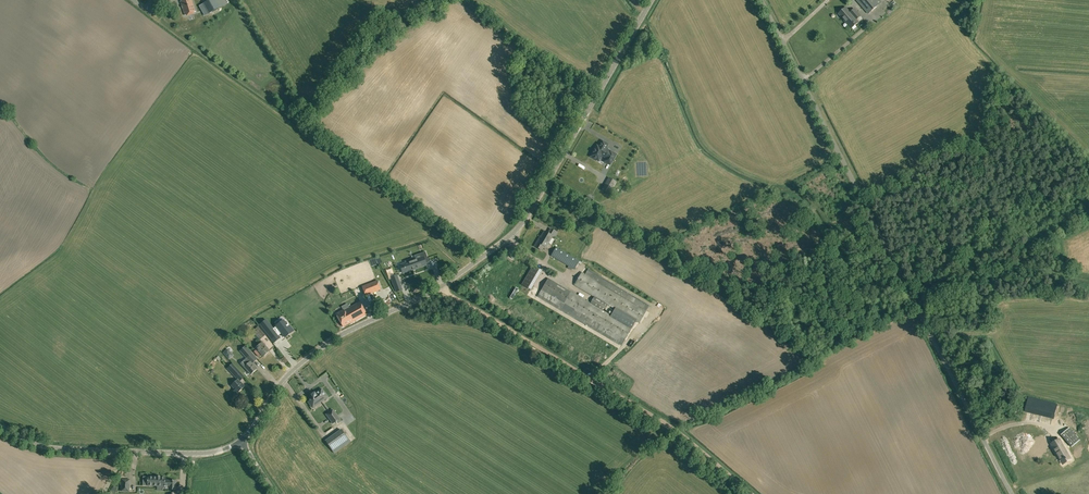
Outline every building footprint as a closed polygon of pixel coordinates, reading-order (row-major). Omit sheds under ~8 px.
[(180,1),(185,15),(196,12),(192,0),(184,0),(180,1)] [(227,4),(225,0),(209,0),(203,3),(209,14),(227,4)] [(879,5),(875,0),(857,0),(869,14),(879,5)] [(846,7),(838,14),(846,23),(850,19),(850,18),(853,16),(853,15),(857,12),(854,9),(850,13),(846,7)] [(850,19),(846,23),(851,29),(859,22),(856,20),(861,16),(857,12),(853,15),(853,16),(850,18),(850,19)] [(602,142),(599,147),(602,149),(600,151),(609,157),(610,158),(613,160),(616,155),(610,151),(609,152),(605,150),(608,145),(602,142)] [(600,151),(602,149),(599,147),(598,146),(591,158),(598,162),(601,156),(606,159),(604,162),(610,165),(613,160),(610,158),(609,157),(600,151)] [(610,194),(616,181),(609,177),(602,190),(610,194)] [(544,246),(546,247),(552,236),(554,237),(557,232),(551,229),(548,233),(544,231),(541,236),(540,236),(534,246),(541,250),(544,246)] [(575,269),(578,263),(580,261),(556,248),(551,256),(575,269)] [(404,263),(402,264),(404,271),(423,265),(422,262),(426,261),(424,255),(418,257),(419,259),(413,260),(403,262),(404,263)] [(533,266),(521,285),(531,290),(542,271),(533,266)] [(588,269),(585,274),(646,310),(649,305),(619,287),(588,270),(588,269)] [(582,272),(574,285),(594,296),(590,303),(604,311),(608,305),(615,309),(636,321),(639,323),(647,310),(646,310),(585,274),(582,272)] [(399,282),(397,275),(391,277),(393,285),(399,282)] [(611,315),(548,278),(541,291),(624,340),(632,328),(611,315)] [(377,280),(362,286),(366,295),(381,289),(377,280)] [(541,291),(538,296),(579,321),(621,345),(623,342),(624,341),(624,340),(541,291)] [(351,323),(367,314),(359,302),(344,310),(343,310),(336,314),(343,327),(351,322),(351,323)] [(615,309),(611,315),(632,328),(632,327),(636,321),(615,309)] [(281,339),(266,320),(260,325),(275,343),(281,339)] [(284,322),(277,327),(286,339),(294,332),(289,325),(288,326),(284,322)] [(260,340),(265,335),(259,328),(257,330),(254,333),(260,340)] [(263,356),(270,351),(262,342),(256,348),(263,356)] [(251,374),(257,368),(253,364),(257,359),(245,346),(239,351),(246,359),(241,363),(251,374)] [(240,382),(245,377),(232,363),(227,368),(240,382)] [(238,380),(231,385),(235,389),(233,391),(236,394),(237,392),(238,393),(244,387),(238,380)] [(308,402),(313,408),(327,397),(326,395),(326,394),(325,393),(324,392),(324,391),(323,391),(321,389),(315,393),(315,392),(311,395),(313,398),(308,402)] [(1027,404),(1034,406),(1032,413),(1054,418),(1057,404),(1029,397),(1027,404)] [(333,424),(339,419),(334,412),(331,414),(329,412),(326,414),(333,424)] [(1072,448),(1081,442),(1073,428),(1063,434),(1072,448)] [(334,453),(350,442),(341,429),(325,440),(334,453)] [(1034,446),(1037,449),(1049,440),(1046,437),(1034,446)] [(1049,440),(1037,450),(1041,455),(1053,446),(1049,440)] [(1071,459),(1063,441),(1058,443),(1060,447),(1056,449),(1063,463),(1071,459)] [(154,486),(159,487),(159,485),(159,481),(159,478),(155,478),(155,477),(148,477),(147,486),(154,487),(154,486)] [(129,491),(130,480),(122,480),(122,491),(129,491)] [(159,490),(164,490),(164,491),(167,491),(167,490),(176,491),(176,481),(159,481),(159,485),(159,487),(159,490)]
